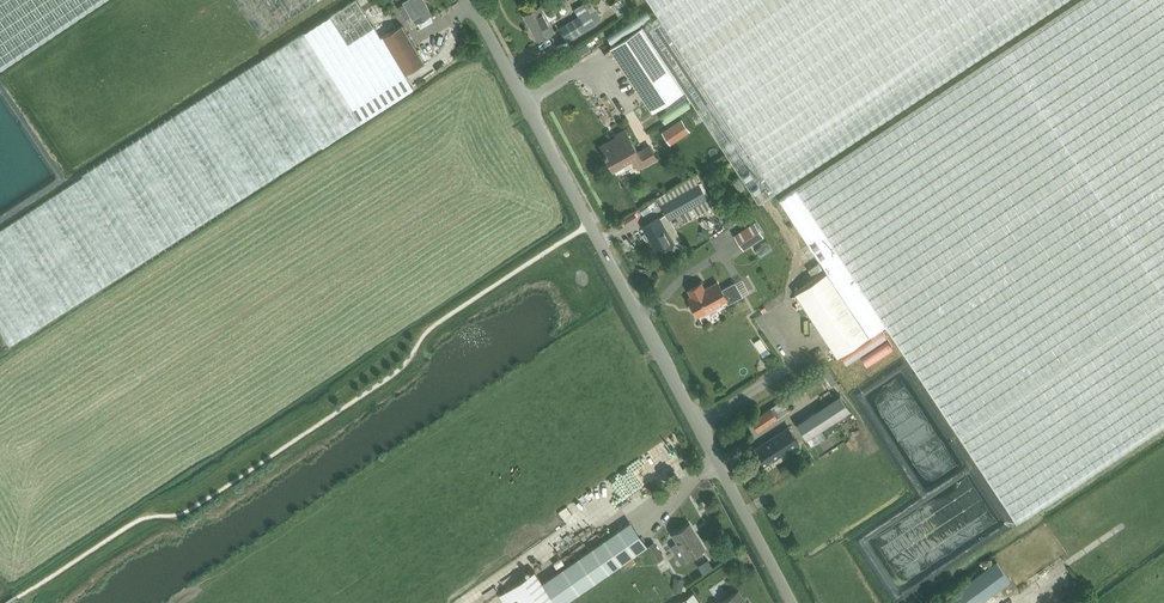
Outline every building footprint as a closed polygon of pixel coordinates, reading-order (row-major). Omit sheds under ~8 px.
[(413,87),(404,74),(361,0),(355,0),(83,174),(84,176),(0,230),(0,330),(10,346),(413,87)] [(102,0),(0,0),(0,68),(102,0)] [(260,38),(319,0),(236,0),(260,38)] [(404,74),(425,62),(402,24),(396,28),(386,10),(383,12),(376,0),(361,0),(404,74)] [(405,3),(399,7),(405,18),(411,15),(416,22),(420,20),(422,23),(431,18),(429,15),(431,13),(424,0),(403,0),(405,3)] [(758,202),(774,191),(1063,0),(648,0),(658,15),(609,47),(651,112),(684,90),(728,157),(758,202)] [(631,6),(627,0),(617,0),(611,4),(618,15),(631,6)] [(836,357),(885,325),(1015,522),(1163,424),(1163,0),(1081,0),(779,199),(827,271),(794,293),(836,357)] [(548,1),(540,6),(524,15),(537,40),(554,31),(549,21),(557,16),(548,1)] [(579,15),(559,27),(567,40),(601,19),(595,9),(589,13),(583,3),(574,8),(579,15)] [(670,143),(690,129),(682,117),(662,131),(670,143)] [(613,168),(631,158),(637,168),(656,158),(649,145),(638,152),(625,129),(616,134),(618,138),(612,142),(611,140),(600,146),(613,168)] [(694,174),(656,197),(660,204),(666,214),(667,213),(670,218),(681,212),(686,221),(712,207),(707,198),(699,183),(694,174)] [(745,188),(738,177),(733,181),(740,191),(745,188)] [(676,230),(670,218),(667,213),(666,214),(642,227),(657,253),(681,239),(677,232),(678,232),(676,230)] [(754,221),(734,235),(744,249),(764,236),(754,221)] [(704,228),(702,234),(711,236),(712,230),(704,228)] [(819,262),(808,269),(812,275),(822,268),(819,262)] [(698,315),(726,299),(728,302),(741,295),(734,282),(721,289),(717,282),(704,289),(701,282),(688,289),(691,296),(688,298),(690,301),(689,305),(691,310),(696,312),(698,315)] [(767,347),(760,352),(763,356),(770,351),(767,347)] [(827,365),(819,369),(820,370),(815,372),(818,377),(824,374),(830,385),(836,382),(827,365)] [(809,376),(801,382),(803,386),(812,381),(809,376)] [(811,447),(827,436),(821,429),(850,410),(840,394),(796,423),(811,447)] [(770,407),(750,421),(758,432),(778,418),(789,410),(782,400),(771,408),(770,407)] [(789,426),(749,452),(759,469),(799,443),(789,426)] [(645,546),(656,562),(663,557),(653,542),(647,546),(630,521),(542,581),(535,570),(499,595),(505,602),(562,602),(645,546)] [(674,542),(673,545),(672,548),(679,559),(681,559),(685,559),(687,558),(688,558),(704,548),(690,524),(673,534),(677,541),(674,542)] [(943,601),(944,602),(979,602),(1010,580),(997,562),(943,601)] [(675,580),(673,589),(682,591),(684,582),(675,580)] [(739,591),(721,602),(747,602),(739,591)] [(677,602),(701,602),(693,592),(680,601),(677,602)]
